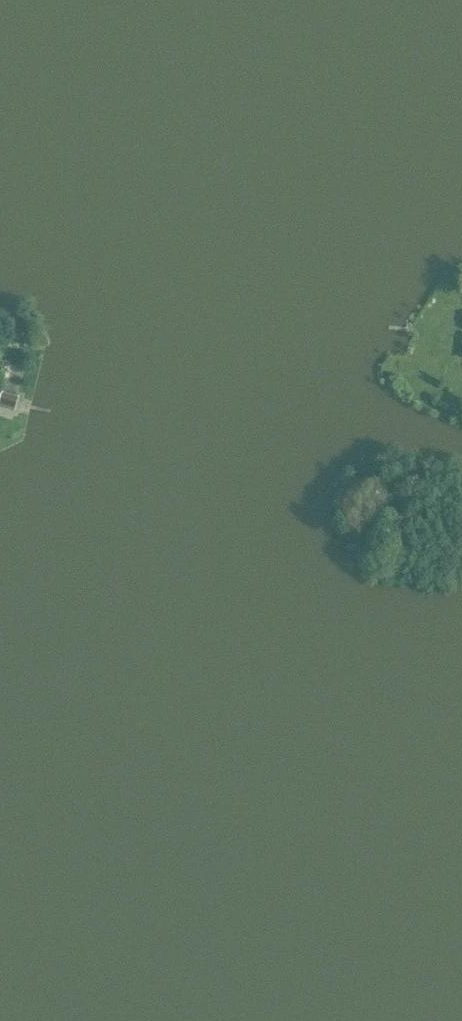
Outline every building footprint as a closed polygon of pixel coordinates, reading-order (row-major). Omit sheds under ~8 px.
[(10,328),(7,340),(21,343),(23,331),(19,330),(19,327),(15,326),(14,329),(10,328)] [(19,400),(2,394),(0,400),(0,407),(15,412),(19,400)]
